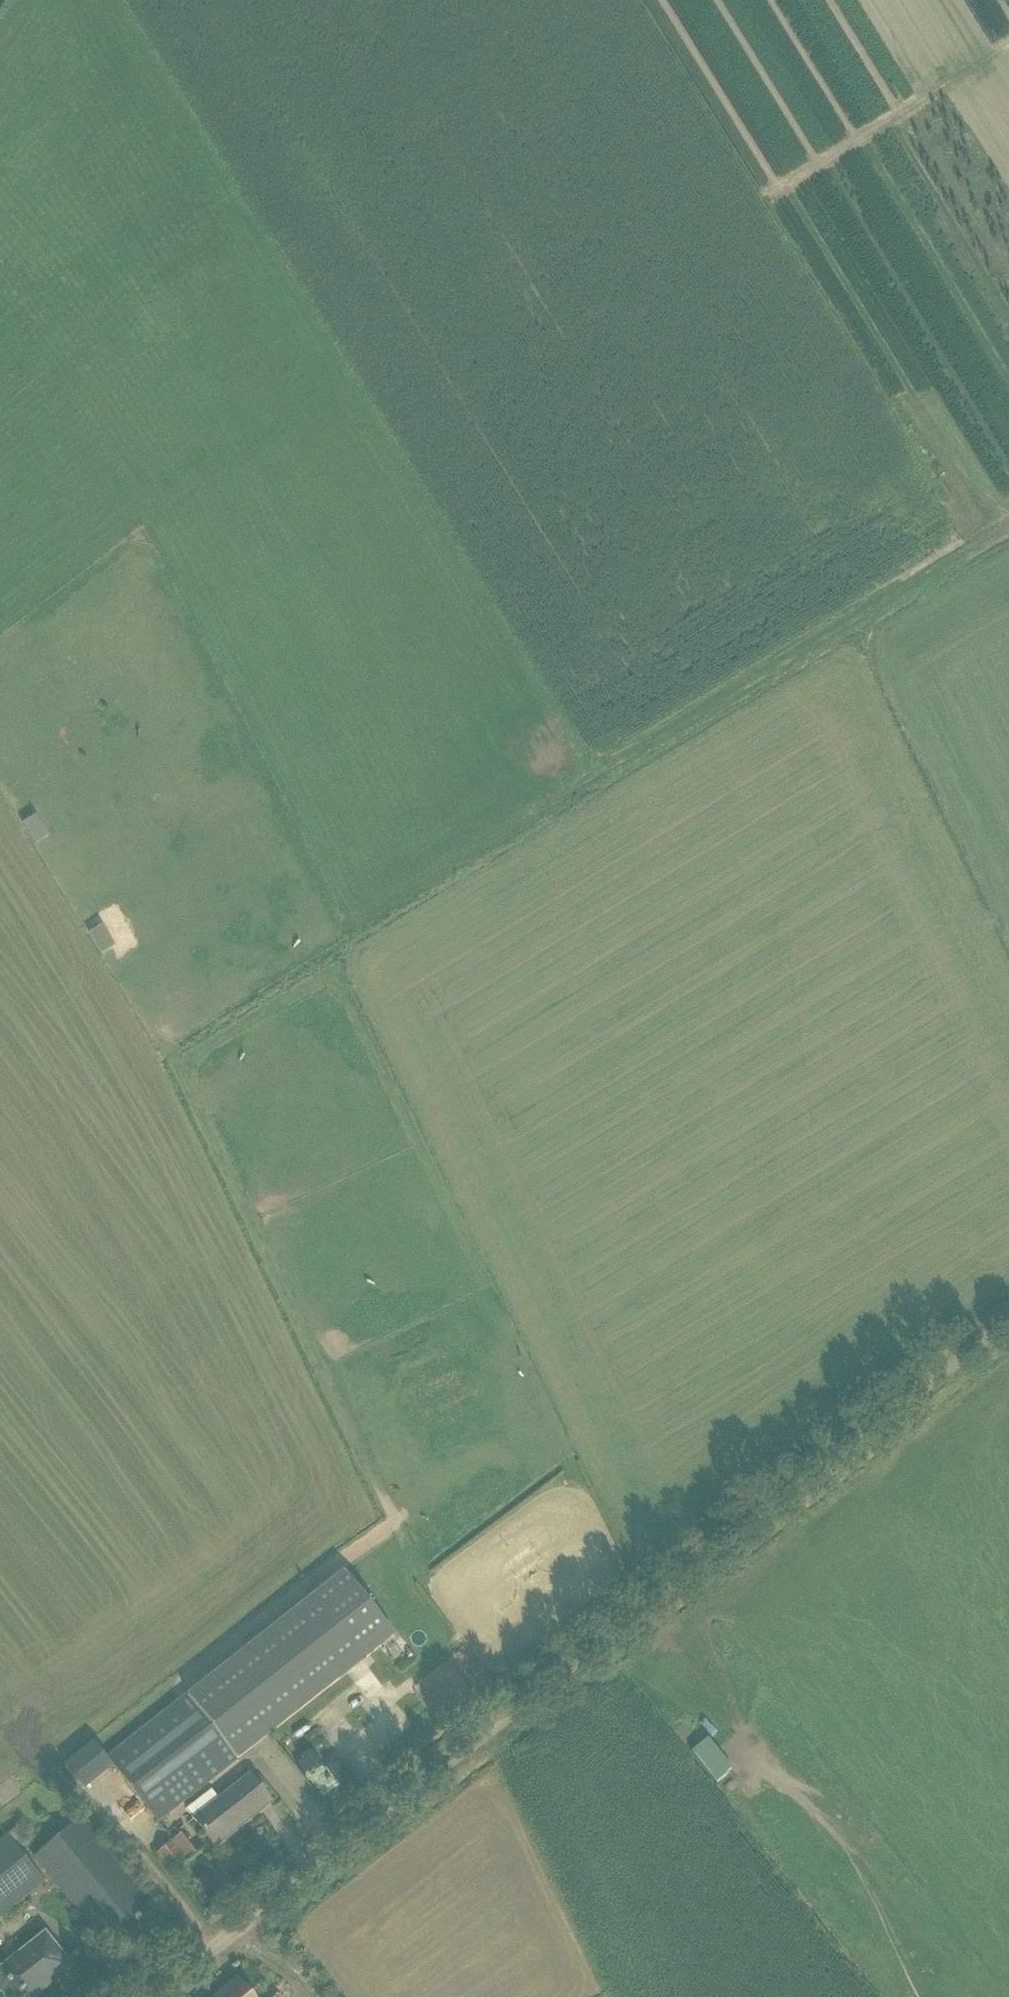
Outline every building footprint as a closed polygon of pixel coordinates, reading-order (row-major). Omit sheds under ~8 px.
[(30,827),(45,820),(40,811),(26,818),(30,827)] [(32,828),(41,849),(57,843),(47,821),(32,828)] [(110,958),(124,950),(110,928),(96,937),(110,958)] [(315,1598),(368,1659),(398,1632),(345,1572),(315,1598)] [(694,1705),(686,1720),(699,1726),(707,1712),(694,1705)] [(725,1788),(741,1775),(715,1743),(699,1756),(725,1788)] [(330,1800),(351,1781),(328,1755),(307,1774),(330,1800)] [(215,1852),(273,1807),(248,1774),(190,1819),(215,1852)] [(0,1852),(0,1929),(61,1885),(100,1938),(116,1926),(115,1926),(126,1918),(115,1903),(121,1898),(96,1863),(100,1860),(80,1833),(44,1859),(26,1834),(0,1852)] [(183,1877),(205,1856),(187,1838),(165,1859),(183,1877)] [(75,1971),(44,1934),(0,1970),(0,1993),(3,1996),(43,1996),(75,1971)] [(238,1979),(217,1996),(253,1996),(238,1979)]
